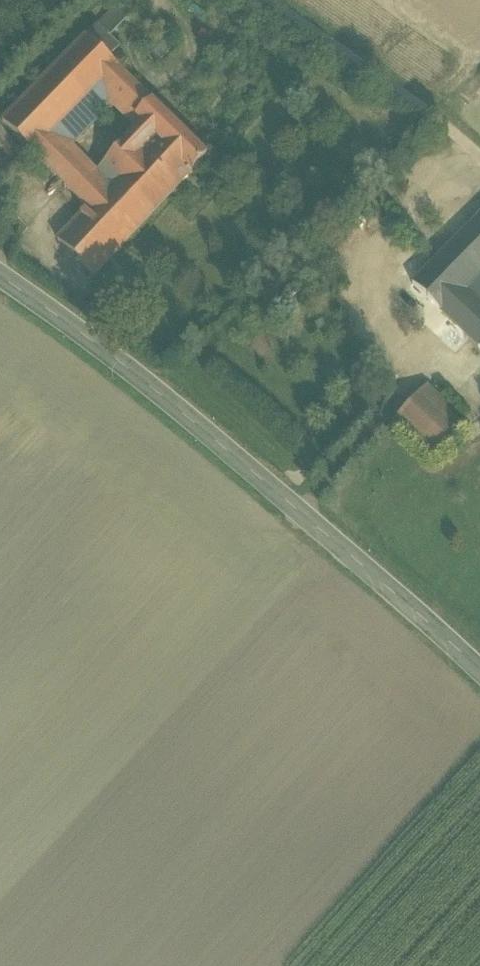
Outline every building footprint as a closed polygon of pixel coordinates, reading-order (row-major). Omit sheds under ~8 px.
[(118,4),(96,28),(109,41),(132,17),(118,4)] [(83,38),(1,122),(63,186),(81,168),(68,154),(51,138),(101,86),(117,102),(134,118),(148,103),(104,62),(117,48),(109,41),(96,28),(84,39),(83,38)] [(157,36),(140,54),(152,66),(169,47),(157,36)] [(101,86),(51,138),(68,154),(117,102),(101,86)] [(205,157),(148,103),(134,118),(140,124),(130,136),(180,183),(205,157)] [(130,136),(92,178),(81,168),(63,186),(88,211),(56,241),(92,278),(180,183),(130,136)] [(413,286),(478,348),(479,346),(479,309),(475,303),(463,292),(479,274),(479,215),(413,286)] [(463,292),(475,303),(479,298),(479,274),(463,292)] [(431,391),(395,428),(433,463),(468,426),(431,391)]
